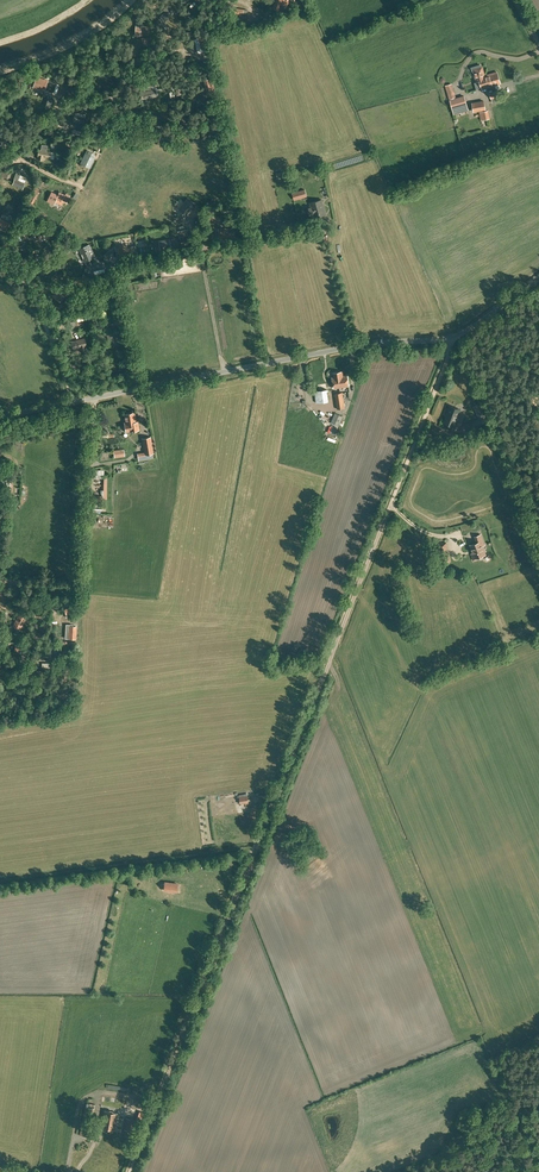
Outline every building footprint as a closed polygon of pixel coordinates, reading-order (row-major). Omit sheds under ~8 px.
[(283,11),(285,6),(287,6),(289,1),(286,0),(277,0),(276,2),(274,8),(278,10),(278,9),(283,11)] [(165,12),(160,17),(165,22),(174,11),(167,5),(163,10),(165,12)] [(242,17),(243,9),(233,8),(232,13),(239,14),(238,17),(242,17)] [(135,35),(140,35),(140,33),(148,34),(148,29),(149,27),(149,26),(140,26),(141,23),(136,22),(136,26),(135,35)] [(202,36),(194,39),(199,53),(204,51),(203,48),(206,48),(202,36)] [(151,42),(151,38),(142,38),(143,42),(144,42),(144,46),(150,46),(149,42),(151,42)] [(101,72),(110,78),(114,70),(105,65),(101,72)] [(478,65),(471,67),(473,75),(474,75),(476,82),(479,81),(482,89),(500,83),(497,72),(485,76),(482,66),(478,68),(478,65)] [(45,89),(47,80),(36,77),(34,85),(33,87),(44,90),(44,89),(45,89)] [(207,93),(214,92),(213,85),(212,78),(204,80),(207,93)] [(455,97),(452,84),(446,85),(449,99),(455,97)] [(144,92),(141,92),(142,98),(156,96),(155,89),(153,90),(152,86),(144,88),(144,92)] [(466,104),(464,96),(450,100),(452,108),(466,104)] [(473,114),(480,112),(481,120),(489,119),(488,110),(481,112),(480,109),(485,108),(483,101),(471,103),(473,110),(473,114)] [(77,116),(78,113),(73,112),(71,121),(84,124),(85,118),(77,116)] [(122,129),(123,120),(112,118),(111,127),(122,129)] [(209,133),(221,133),(221,125),(209,124),(209,133)] [(155,128),(154,134),(167,135),(167,129),(160,128),(160,126),(155,125),(155,128)] [(0,135),(0,142),(9,145),(11,139),(0,135)] [(39,150),(37,159),(42,160),(43,158),(44,159),(44,157),(53,159),(54,158),(55,154),(54,153),(46,151),(47,146),(42,145),(41,150),(39,150)] [(89,167),(94,158),(93,157),(94,154),(89,151),(87,154),(86,153),(83,159),(84,160),(82,164),(89,167)] [(26,180),(19,177),(20,174),(16,173),(14,179),(15,179),(12,184),(22,188),(26,180)] [(39,194),(41,189),(37,186),(29,201),(33,203),(38,193),(39,194)] [(292,193),(295,200),(301,198),(300,195),(305,193),(304,189),(292,193)] [(59,192),(58,195),(51,192),(49,198),(55,201),(61,204),(63,201),(66,202),(69,197),(59,192)] [(326,214),(322,199),(310,202),(311,205),(308,206),(310,215),(314,214),(314,217),(326,214)] [(188,213),(195,205),(190,201),(188,203),(186,202),(179,209),(184,213),(186,211),(188,213)] [(2,225),(2,227),(7,229),(8,227),(10,222),(12,218),(8,217),(9,215),(3,212),(2,214),(0,219),(0,224),(2,225)] [(218,229),(219,238),(234,237),(233,228),(228,228),(218,229)] [(38,229),(29,233),(31,236),(32,236),(35,241),(44,237),(41,231),(39,232),(38,229)] [(162,249),(170,248),(169,239),(159,241),(159,246),(155,247),(156,252),(162,251),(162,249)] [(116,252),(117,255),(128,253),(128,254),(132,253),(131,247),(127,248),(127,245),(115,247),(116,250),(116,251),(116,252)] [(93,257),(86,246),(76,252),(79,257),(80,256),(82,259),(81,260),(84,263),(93,257)] [(59,287),(52,295),(60,301),(66,293),(59,287)] [(87,293),(81,289),(77,297),(83,300),(87,293)] [(112,298),(111,289),(96,292),(97,299),(101,298),(101,300),(112,298)] [(114,332),(107,333),(109,345),(116,344),(114,332)] [(71,342),(73,349),(80,347),(81,352),(85,350),(84,346),(86,345),(84,339),(71,342)] [(338,377),(343,376),(342,371),(333,373),(334,377),(332,378),(334,388),(340,387),(338,377)] [(347,375),(343,376),(338,377),(340,387),(349,386),(347,375)] [(316,402),(328,401),(327,389),(314,391),(316,402)] [(337,409),(345,408),(343,392),(334,393),(337,409)] [(475,428),(487,423),(488,423),(481,408),(479,403),(474,406),(480,419),(473,422),(475,428)] [(461,408),(450,404),(444,420),(455,424),(461,408)] [(126,432),(130,431),(138,430),(137,422),(135,422),(133,413),(125,414),(126,423),(124,423),(125,426),(124,428),(124,430),(126,431),(126,432)] [(339,425),(343,416),(335,413),(331,422),(339,425)] [(335,435),(337,429),(330,426),(327,432),(335,435)] [(153,453),(150,437),(142,439),(144,455),(153,453)] [(125,456),(124,449),(113,450),(114,457),(125,456)] [(479,533),(473,535),(476,541),(469,543),(471,548),(473,552),(471,552),(473,559),(478,557),(477,555),(485,552),(481,544),(483,543),(479,533)] [(20,630),(26,618),(18,614),(12,626),(20,630)] [(76,639),(76,626),(69,626),(68,639),(76,639)] [(240,804),(248,802),(247,795),(239,797),(240,804)] [(177,892),(178,883),(164,881),(163,890),(177,892)] [(83,1124),(83,1126),(82,1126),(80,1135),(87,1137),(89,1127),(85,1126),(85,1125),(88,1125),(89,1120),(91,1120),(94,1108),(85,1107),(83,1118),(82,1118),(81,1124),(83,1124)] [(114,1129),(117,1113),(104,1110),(101,1127),(114,1129)] [(137,1120),(126,1118),(124,1129),(135,1131),(137,1120)]
